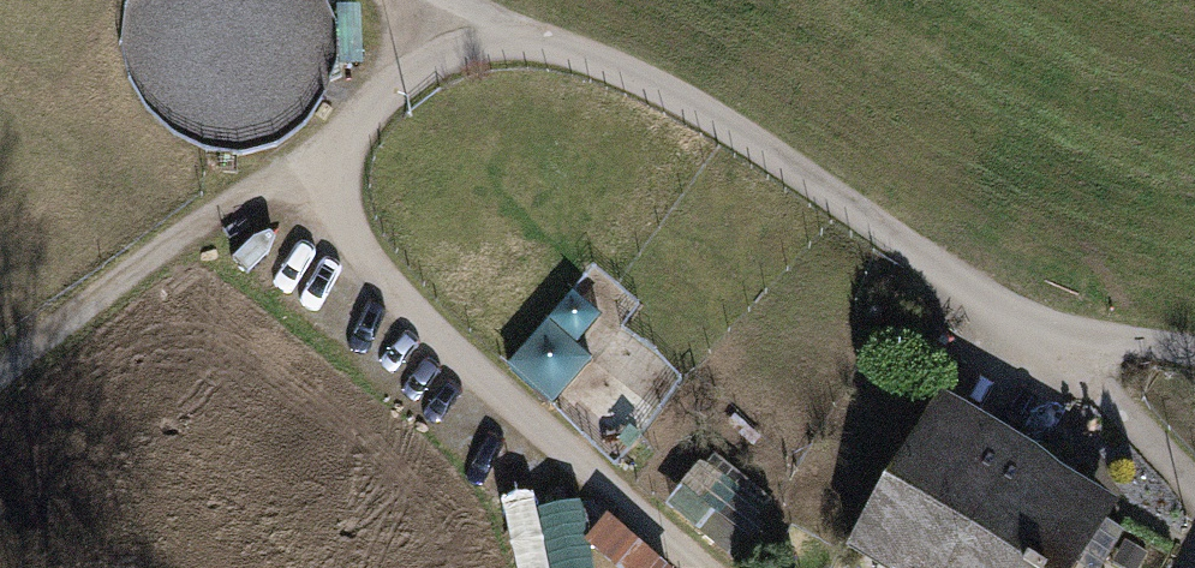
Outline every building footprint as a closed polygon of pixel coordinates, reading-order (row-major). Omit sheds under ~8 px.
[(544,396),(596,367),(569,319),(517,348),(544,396)] [(861,567),(1082,567),(1120,506),(941,398),(844,558),(861,567)]
